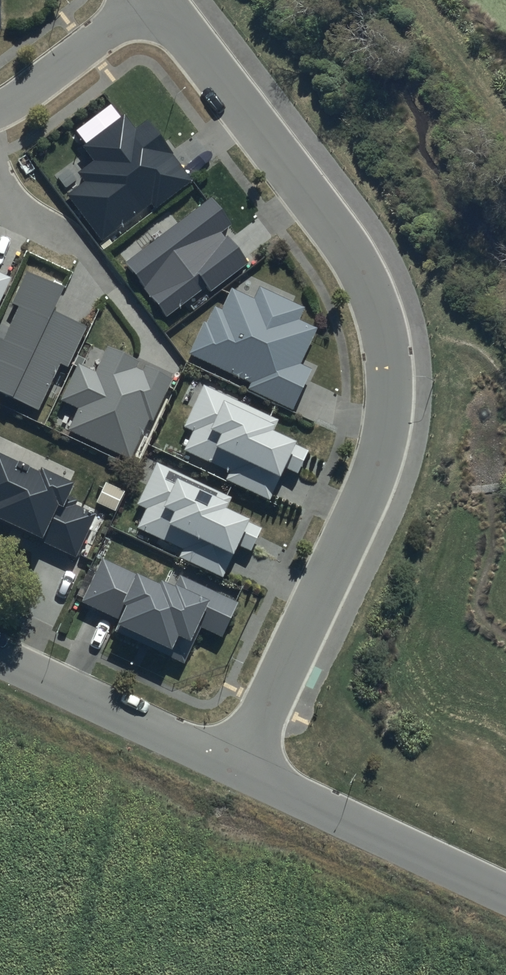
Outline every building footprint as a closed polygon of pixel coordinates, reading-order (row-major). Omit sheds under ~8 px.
[(196,181),(149,117),(136,127),(126,113),(83,144),(96,162),(81,173),(86,180),(66,195),(100,242),(150,205),(155,211),(196,181)] [(212,195),(124,262),(167,318),(207,287),(211,292),(246,265),(221,232),(234,223),(212,195)] [(27,272),(13,302),(20,306),(5,340),(0,337),(0,393),(38,410),(60,363),(67,366),(85,327),(51,311),(62,287),(27,272)] [(11,277),(0,272),(0,302),(11,277)] [(305,308),(261,288),(256,299),(231,288),(221,309),(214,306),(206,323),(202,321),(187,355),(250,383),(247,389),(294,411),(313,369),(302,364),(318,328),(300,320),(305,308)] [(173,374),(107,345),(96,370),(78,362),(61,400),(80,409),(70,431),(130,458),(149,417),(153,419),(173,374)] [(277,420),(204,385),(184,426),(194,430),(184,450),(229,471),(224,480),(270,501),(286,469),(299,475),(310,450),(272,432),(277,420)] [(0,453),(0,519),(44,539),(43,543),(76,558),(97,514),(76,504),(78,499),(71,496),(77,483),(41,467),(39,471),(0,453)] [(232,497),(158,463),(139,503),(147,507),(138,527),(183,548),(178,557),(223,578),(238,546),(253,553),(265,526),(227,508),(232,497)] [(160,584),(103,559),(84,602),(119,618),(113,632),(185,664),(202,628),(224,638),(240,602),(180,574),(174,586),(162,580),(160,584)]
